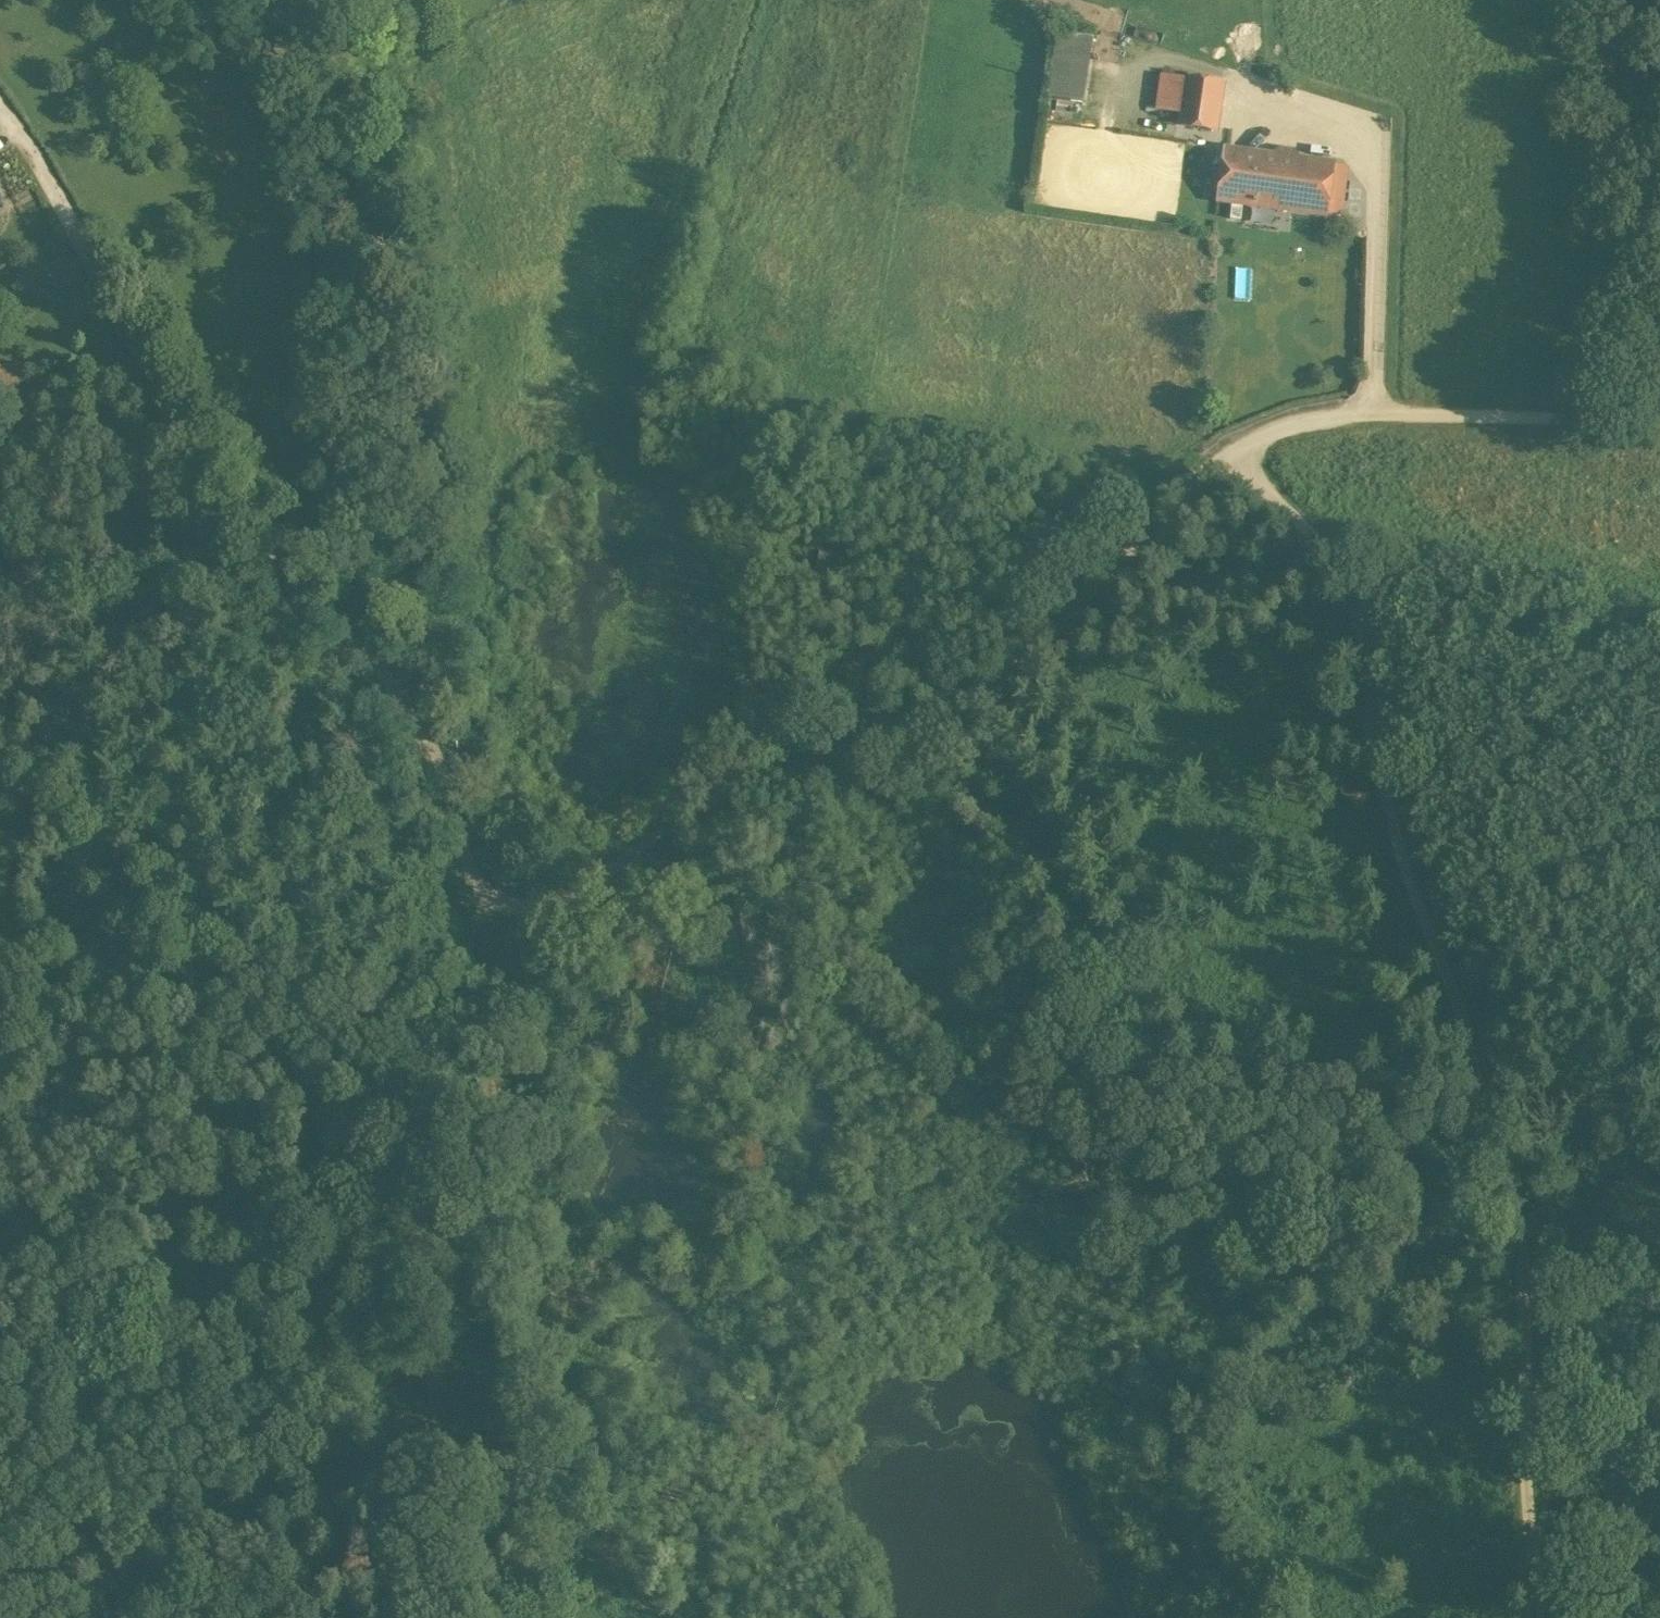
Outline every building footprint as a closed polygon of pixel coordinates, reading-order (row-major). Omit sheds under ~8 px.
[(1094,38),(1059,33),(1050,98),(1085,103),(1094,38)] [(1157,99),(1187,103),(1191,71),(1160,67),(1157,99)] [(1223,75),(1191,71),(1187,103),(1186,117),(1218,120),(1223,75)] [(1303,161),(1227,150),(1220,200),(1296,209),(1303,161)] [(1333,165),(1303,161),(1296,209),(1327,213),(1333,165)] [(1348,167),(1333,165),(1327,213),(1342,215),(1348,167)]
